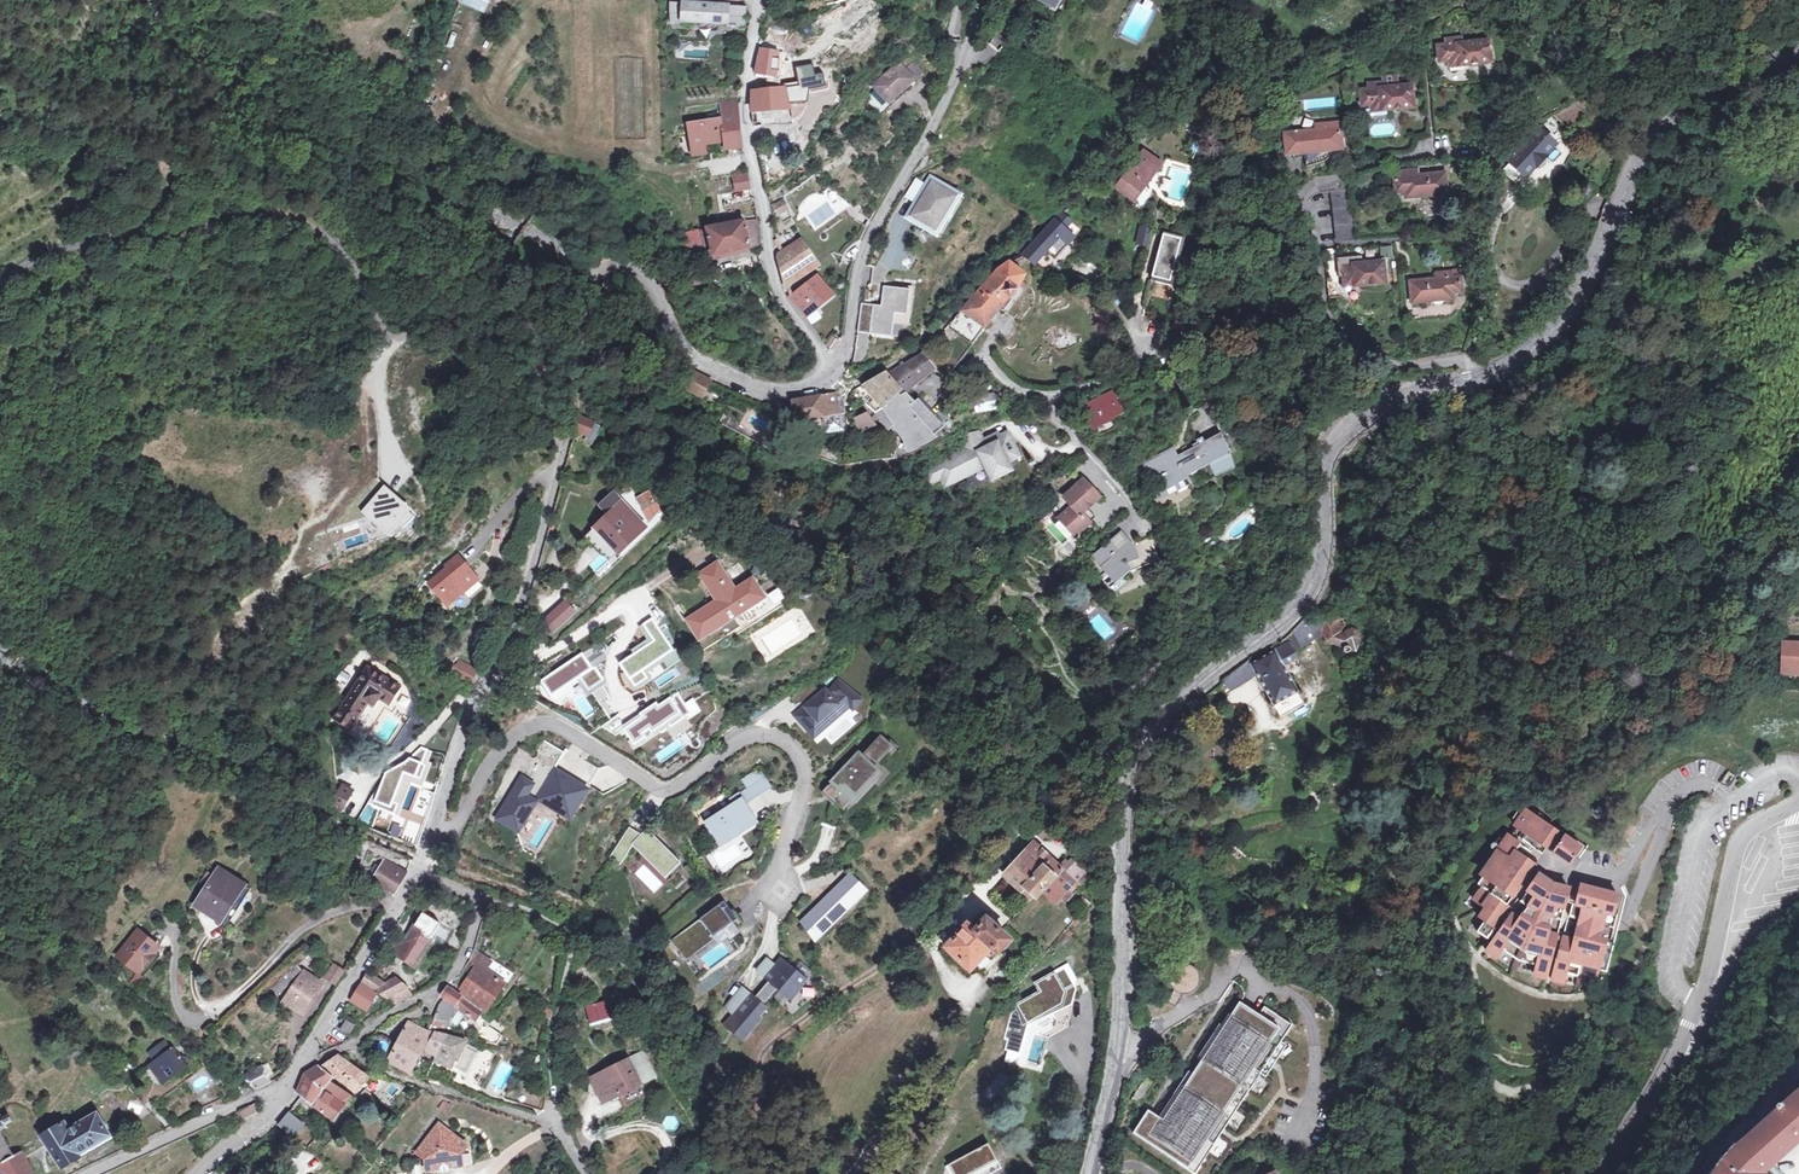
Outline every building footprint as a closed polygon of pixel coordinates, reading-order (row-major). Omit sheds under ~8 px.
[(492,0),(461,0),(459,4),(487,13),(492,0)] [(671,24),(684,23),(684,21),(728,19),(728,22),(746,21),(746,0),(737,0),(670,3),(671,24)] [(1465,58),(1466,65),(1491,62),(1489,40),(1463,43),(1462,36),(1445,38),(1446,45),(1438,46),(1440,62),(1449,61),(1465,58)] [(756,73),(776,77),(779,52),(761,49),(756,73)] [(779,52),(776,77),(788,79),(791,55),(779,52)] [(1465,58),(1449,61),(1450,67),(1466,65),(1465,58)] [(874,88),(876,90),(891,104),(916,79),(898,62),(874,88)] [(800,88),(817,85),(815,75),(815,74),(798,78),(800,88)] [(815,75),(817,85),(824,84),(821,74),(815,75)] [(1362,106),(1372,105),(1387,103),(1388,110),(1414,107),(1411,86),(1385,89),(1385,81),(1369,83),(1370,89),(1361,90),(1362,106)] [(790,107),(786,88),(752,93),(751,111),(790,107)] [(891,104),(876,90),(873,94),(872,99),(885,111),(891,104)] [(1387,103),(1372,105),(1373,112),(1388,110),(1387,103)] [(1577,116),(1567,106),(1553,115),(1567,127),(1577,116)] [(688,123),(692,145),(724,141),(725,150),(741,148),(739,115),(688,123)] [(1284,133),(1287,154),(1308,152),(1309,167),(1312,166),(1315,165),(1319,164),(1321,163),(1324,162),(1326,161),(1328,160),(1330,159),(1331,157),(1332,155),(1333,153),(1333,151),(1334,151),(1335,151),(1336,151),(1336,152),(1337,152),(1338,152),(1339,152),(1340,151),(1341,151),(1342,151),(1342,150),(1342,149),(1341,143),(1339,120),(1323,122),(1323,129),(1284,133)] [(1506,162),(1508,165),(1521,177),(1524,179),(1556,145),(1537,129),(1527,140),(1526,139),(1515,150),(1517,151),(1506,162)] [(693,155),(725,150),(724,141),(692,145),(693,155)] [(1151,162),(1154,157),(1144,150),(1138,158),(1116,188),(1135,202),(1157,171),(1159,168),(1151,162)] [(1151,162),(1159,168),(1163,163),(1154,157),(1151,162)] [(1521,177),(1508,165),(1501,172),(1514,184),(1521,177)] [(1396,193),(1405,192),(1422,191),(1423,197),(1447,195),(1445,173),(1419,175),(1419,169),(1394,171),(1396,193)] [(917,179),(907,196),(917,202),(926,185),(917,179)] [(722,186),(724,206),(755,200),(750,180),(722,186)] [(962,197),(934,180),(911,218),(939,235),(962,197)] [(929,192),(928,191),(920,204),(924,207),(922,210),(919,208),(913,218),(925,226),(927,223),(939,231),(946,220),(944,218),(949,209),(952,211),(958,200),(945,192),(947,189),(936,181),(929,192)] [(1351,189),(1332,191),(1337,243),(1356,241),(1351,189)] [(1422,191),(1405,192),(1406,199),(1423,197),(1422,191)] [(784,199),(772,204),(778,220),(790,216),(784,199)] [(1282,215),(1278,205),(1270,208),(1274,218),(1282,215)] [(1074,211),(1069,207),(1063,214),(1059,218),(1063,222),(1074,211)] [(761,232),(760,225),(759,219),(746,221),(745,220),(708,228),(702,229),(710,255),(716,254),(717,255),(762,245),(761,241),(761,232)] [(1067,220),(1063,225),(1075,236),(1080,230),(1067,220)] [(1033,264),(1042,254),(1046,258),(1051,251),(1057,256),(1073,237),(1056,221),(1024,255),(1033,264)] [(790,235),(785,228),(777,234),(782,241),(790,235)] [(1149,250),(1153,231),(1139,228),(1135,247),(1149,250)] [(1186,242),(1163,236),(1150,283),(1173,290),(1186,242)] [(814,261),(798,240),(778,256),(785,280),(814,261)] [(1340,259),(1343,282),(1359,281),(1359,287),(1385,285),(1383,262),(1357,264),(1356,258),(1340,259)] [(977,294),(975,297),(961,311),(984,328),(999,308),(1003,311),(1015,299),(1014,298),(1019,290),(1018,289),(1025,276),(1009,263),(996,273),(977,294)] [(714,266),(689,272),(691,284),(718,278),(714,266)] [(1411,304),(1436,301),(1436,295),(1452,293),(1461,292),(1460,276),(1451,277),(1450,271),(1434,273),(1435,279),(1409,282),(1411,304)] [(830,296),(815,277),(790,297),(804,314),(805,316),(815,308),(830,296)] [(910,288),(883,286),(881,306),(861,304),(858,333),(891,337),(894,314),(907,316),(910,288)] [(1436,295),(1436,301),(1453,300),(1452,293),(1436,295)] [(963,330),(975,338),(980,330),(968,322),(963,330)] [(832,333),(824,344),(830,349),(838,338),(832,333)] [(883,408),(876,413),(889,429),(896,424),(903,434),(909,451),(935,438),(930,433),(943,421),(932,409),(930,412),(921,402),(924,400),(919,394),(911,400),(904,392),(935,369),(921,354),(887,374),(886,372),(864,385),(873,396),(883,408)] [(1179,374),(1168,378),(1172,389),(1183,385),(1179,374)] [(691,380),(683,395),(703,404),(709,388),(691,380)] [(1006,408),(1005,406),(1003,397),(1013,395),(1012,391),(1002,393),(1002,391),(974,397),(978,414),(1006,408)] [(839,409),(836,398),(835,393),(793,402),(794,404),(797,420),(797,422),(840,415),(839,409)] [(1122,412),(1112,393),(1081,408),(1091,428),(1122,412)] [(836,398),(839,409),(844,408),(842,397),(836,398)] [(792,422),(797,422),(797,420),(794,404),(785,405),(787,414),(790,414),(792,422)] [(860,429),(873,423),(870,418),(866,412),(859,415),(854,418),(853,419),(859,430),(860,429)] [(592,428),(599,430),(600,426),(579,416),(575,431),(590,436),(592,428)] [(873,423),(860,429),(863,437),(877,431),(873,423)] [(791,429),(788,434),(797,439),(800,434),(791,429)] [(938,455),(918,465),(926,482),(938,475),(942,482),(980,463),(988,478),(1006,469),(1002,460),(1014,454),(1003,433),(978,445),(970,430),(955,438),(960,448),(940,458),(938,455)] [(1154,469),(1165,490),(1183,480),(1182,478),(1209,464),(1212,470),(1233,464),(1227,443),(1226,443),(1222,444),(1218,435),(1205,441),(1202,436),(1198,437),(1199,440),(1197,441),(1192,444),(1194,447),(1177,456),(1173,448),(1149,461),(1153,469),(1154,469)] [(403,454),(402,464),(416,465),(417,455),(403,454)] [(1233,464),(1212,470),(1215,474),(1233,464)] [(1097,497),(1080,479),(1063,497),(1071,505),(1059,517),(1075,535),(1094,516),(1086,508),(1097,497)] [(637,498),(644,510),(656,504),(649,492),(637,498)] [(622,502),(619,506),(638,526),(642,523),(622,502)] [(662,511),(656,504),(644,510),(650,522),(662,511)] [(638,526),(619,506),(594,529),(618,554),(646,526),(642,523),(638,526)] [(414,518),(406,510),(397,520),(405,528),(414,518)] [(1120,543),(1127,539),(1119,531),(1109,540),(1116,547),(1120,543)] [(1131,542),(1127,539),(1120,543),(1116,547),(1109,540),(1095,553),(1091,556),(1092,558),(1114,582),(1128,570),(1131,572),(1132,570),(1130,568),(1156,558),(1146,536),(1131,542)] [(442,591),(451,602),(478,580),(457,555),(445,566),(447,568),(429,583),(438,595),(442,591)] [(1114,582),(1092,558),(1082,568),(1103,592),(1114,582)] [(763,596),(750,578),(733,588),(715,562),(699,573),(716,599),(687,619),(700,638),(763,596)] [(1047,597),(1054,606),(1069,593),(1061,584),(1047,597)] [(1341,647),(1341,648),(1341,649),(1341,650),(1342,650),(1342,651),(1343,651),(1343,652),(1344,652),(1345,652),(1346,652),(1347,651),(1348,650),(1348,649),(1354,651),(1358,637),(1354,630),(1348,629),(1345,630),(1344,627),(1347,625),(1345,621),(1342,623),(1340,616),(1318,624),(1308,614),(1287,636),(1294,648),(1298,646),(1299,646),(1321,633),(1324,641),(1342,646),(1341,646),(1341,647)] [(1272,705),(1297,691),(1298,691),(1282,665),(1296,657),(1286,642),(1251,663),(1248,659),(1222,680),(1223,681),(1230,689),(1248,677),(1253,673),(1272,705)] [(1785,646),(1784,674),(1798,675),(1798,646),(1785,646)] [(369,702),(375,706),(381,697),(391,704),(403,686),(367,664),(332,717),(351,729),(369,702)] [(476,674),(462,666),(456,677),(470,685),(476,674)] [(339,670),(334,680),(344,685),(349,675),(339,670)] [(835,670),(787,713),(812,741),(848,709),(851,713),(864,702),(835,670)] [(1297,691),(1272,705),(1279,717),(1304,704),(1297,691)] [(457,706),(446,709),(364,789),(430,812),(457,706)] [(862,757),(856,751),(824,783),(827,786),(820,793),(842,815),(879,778),(869,768),(889,747),(880,738),(862,757)] [(565,749),(558,770),(592,781),(599,761),(565,749)] [(523,775),(495,819),(522,832),(541,804),(573,822),(593,791),(556,768),(537,797),(532,794),(536,783),(523,775)] [(771,788),(757,768),(739,780),(745,789),(739,793),(747,804),(771,788)] [(354,791),(343,785),(332,803),(343,809),(354,791)] [(762,813),(775,801),(770,796),(758,808),(762,813)] [(757,824),(739,798),(702,823),(720,850),(757,824)] [(1598,807),(1594,811),(1594,816),(1598,820),(1603,819),(1607,815),(1607,810),(1603,807),(1598,807)] [(1524,811),(1512,827),(1570,867),(1582,850),(1524,811)] [(429,818),(415,813),(408,829),(398,824),(392,838),(418,848),(429,818)] [(1037,833),(1043,839),(1046,836),(1048,838),(1056,830),(1047,822),(1037,833)] [(641,833),(629,826),(607,859),(619,867),(631,848),(641,833)] [(648,836),(643,831),(641,833),(631,848),(665,880),(682,862),(654,835),(648,836)] [(1488,940),(1536,867),(1517,853),(1522,846),(1506,835),(1477,876),(1485,882),(1470,901),(1483,910),(1476,919),(1483,925),(1478,933),(1488,940)] [(1076,882),(1062,869),(1060,872),(1035,848),(1009,875),(1027,891),(1025,894),(1032,901),(1034,898),(1036,900),(1042,894),(1056,905),(1067,893),(1073,898),(1079,891),(1073,886),(1076,882)] [(1074,856),(1062,869),(1076,882),(1081,876),(1089,868),(1074,856)] [(405,878),(393,871),(395,866),(386,860),(374,879),(395,893),(405,878)] [(198,902),(222,918),(243,888),(232,881),(235,877),(222,867),(217,875),(210,885),(198,902)] [(1089,868),(1081,876),(1090,879),(1089,868)] [(210,885),(217,875),(211,870),(204,880),(210,885)] [(869,894),(847,872),(796,923),(818,945),(869,894)] [(1073,886),(1079,891),(1090,879),(1081,876),(1076,882),(1073,886)] [(251,887),(235,877),(232,881),(243,888),(222,918),(228,921),(251,887)] [(1547,980),(1570,892),(1554,888),(1539,878),(1487,952),(1497,960),(1503,951),(1519,962),(1537,967),(1535,977),(1547,980)] [(1564,939),(1553,982),(1565,985),(1567,975),(1579,978),(1580,974),(1598,979),(1610,935),(1619,899),(1583,889),(1578,906),(1575,905),(1571,918),(1573,919),(1567,940),(1564,939)] [(1623,900),(1619,899),(1610,935),(1613,936),(1620,909),(1625,910),(1628,898),(1623,900)] [(722,906),(670,941),(684,962),(714,942),(712,938),(733,923),(722,906)] [(998,954),(1000,952),(1010,941),(987,920),(976,932),(972,928),(968,925),(945,949),(970,971),(976,965),(991,948),(998,954)] [(415,925),(405,941),(397,954),(405,959),(408,954),(413,958),(410,962),(415,966),(432,939),(421,933),(423,930),(415,925)] [(140,927),(119,953),(139,969),(160,943),(140,927)] [(397,954),(405,941),(397,936),(389,949),(397,954)] [(490,973),(497,962),(475,948),(474,954),(470,960),(477,964),(490,973)] [(991,948),(976,965),(986,974),(1002,955),(1000,952),(998,954),(991,948)] [(730,1016),(726,1021),(743,1036),(756,1020),(767,1007),(764,1005),(775,991),(790,1004),(811,980),(781,955),(773,965),(762,978),(767,982),(755,996),(750,992),(749,993),(730,1016)] [(773,965),(764,958),(753,971),(762,978),(773,965)] [(291,983),(294,985),(283,1000),(302,1013),(323,984),(305,970),(303,972),(294,961),(269,983),(278,993),(291,983)] [(514,973),(497,962),(490,973),(477,964),(458,992),(452,988),(440,1003),(430,1030),(443,1033),(459,1010),(476,1021),(484,1010),(485,1008),(489,1011),(514,973)] [(1068,965),(1037,982),(1041,993),(1019,1004),(1010,1014),(1003,1049),(1021,1053),(1030,1025),(1073,1006),(1079,987),(1068,965)] [(1167,1003),(1176,1007),(1184,994),(1186,994),(1189,994),(1192,993),(1195,992),(1197,990),(1199,987),(1200,985),(1201,982),(1201,979),(1200,976),(1199,973),(1198,970),(1195,968),(1193,966),(1190,965),(1187,965),(1184,965),(1181,966),(1178,967),(1176,969),(1174,972),(1173,975),(1172,978),(1172,981),(1172,984),(1173,987),(1175,989),(1167,1003)] [(333,988),(342,975),(332,967),(322,981),(333,988)] [(358,990),(372,999),(377,992),(395,1005),(405,999),(412,996),(406,986),(394,977),(385,983),(369,972),(362,982),(358,990)] [(749,993),(740,986),(721,1008),(730,1016),(749,993)] [(372,999),(358,990),(353,998),(367,1007),(372,999)] [(612,1019),(607,1002),(590,1007),(595,1024),(612,1019)] [(1285,1034),(1241,1004),(1160,1121),(1148,1111),(1133,1136),(1191,1173),(1195,1173),(1285,1034)] [(726,1021),(723,1025),(743,1042),(759,1023),(756,1020),(743,1036),(726,1021)] [(346,1022),(342,1034),(353,1038),(357,1025),(346,1022)] [(450,1062),(456,1065),(466,1071),(468,1072),(478,1052),(476,1051),(478,1047),(469,1043),(446,1036),(424,1031),(421,1030),(407,1022),(397,1044),(374,1032),(359,1047),(357,1048),(357,1050),(358,1051),(378,1063),(380,1064),(382,1065),(383,1065),(384,1065),(386,1064),(388,1062),(388,1060),(409,1071),(412,1072),(426,1055),(436,1059),(436,1060),(448,1066),(450,1062)] [(481,1042),(485,1043),(492,1030),(487,1027),(478,1042),(481,1042)] [(173,1049),(151,1065),(163,1082),(185,1065),(173,1049)] [(643,1052),(627,1060),(639,1084),(656,1075),(643,1052)] [(336,1075),(356,1092),(367,1077),(340,1056),(324,1065),(336,1075)] [(639,1084),(627,1060),(592,1077),(605,1102),(639,1084)] [(450,1062),(448,1066),(447,1068),(453,1071),(456,1065),(450,1062)] [(163,1082),(167,1086),(189,1070),(185,1065),(163,1082)] [(270,1083),(262,1067),(248,1074),(242,1077),(256,1091),(270,1083)] [(298,1093),(303,1096),(333,1119),(352,1097),(331,1082),(334,1077),(320,1067),(306,1075),(298,1093)] [(365,1090),(360,1096),(366,1100),(371,1094),(365,1090)] [(1798,1094),(1732,1146),(1712,1165),(1707,1173),(1769,1173),(1798,1147),(1798,1094)] [(366,1100),(360,1096),(357,1100),(362,1105),(366,1100)] [(257,1112),(253,1104),(239,1111),(243,1119),(257,1112)] [(743,1105),(728,1107),(730,1126),(745,1125),(743,1105)] [(4,1118),(0,1111),(0,1131),(7,1128),(7,1129),(10,1128),(7,1124),(4,1118)] [(294,1138),(304,1125),(290,1112),(280,1125),(294,1138)] [(10,1114),(4,1118),(7,1124),(13,1120),(10,1114)] [(80,1156),(79,1154),(110,1136),(97,1115),(70,1131),(66,1122),(44,1135),(64,1166),(80,1156)] [(448,1137),(448,1133),(439,1125),(416,1154),(425,1161),(426,1172),(437,1170),(444,1163),(453,1169),(462,1168),(461,1157),(469,1149),(458,1140),(453,1141),(448,1137)] [(0,1131),(0,1173),(34,1173),(22,1152),(15,1156),(0,1131)] [(458,1140),(448,1133),(448,1137),(453,1141),(458,1140)] [(426,1172),(427,1173),(439,1173),(440,1173),(449,1173),(464,1171),(466,1168),(473,1167),(471,1146),(469,1149),(461,1157),(462,1168),(453,1169),(444,1163),(437,1170),(426,1172)] [(992,1146),(947,1168),(951,1173),(981,1173),(1001,1162),(992,1146)]
